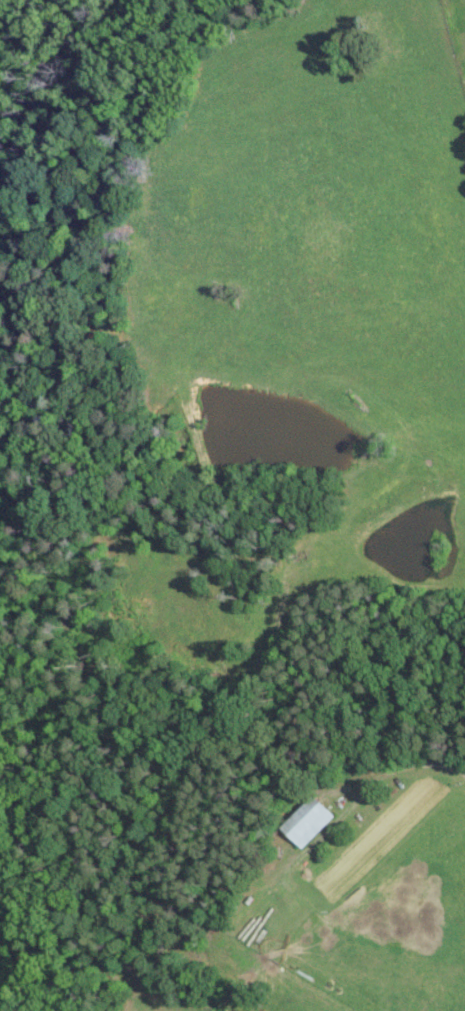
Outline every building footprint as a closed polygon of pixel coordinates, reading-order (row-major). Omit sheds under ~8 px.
[(303,848),(337,815),(317,795),(283,827),(303,848)]
